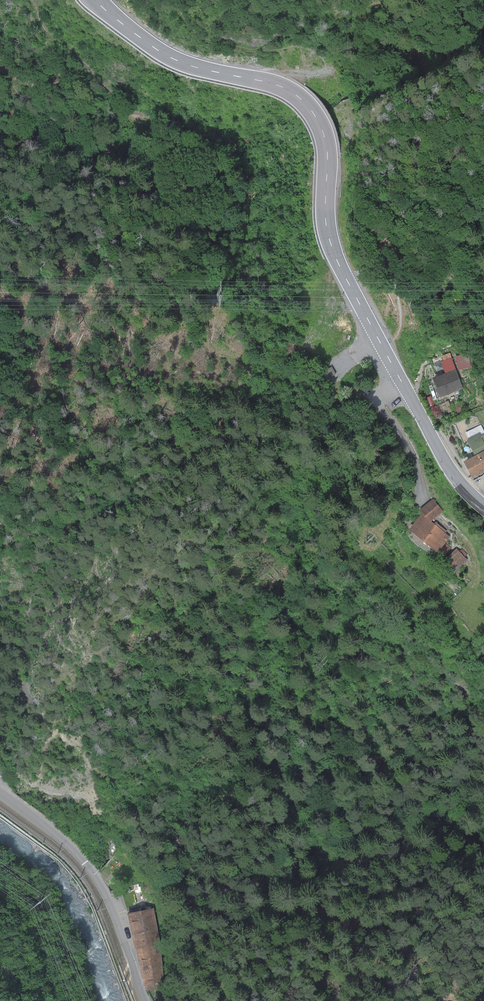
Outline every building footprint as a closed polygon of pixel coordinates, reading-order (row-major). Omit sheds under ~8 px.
[(441,361),(445,373),(456,369),(450,353),(441,356),(443,361),(441,361)] [(468,353),(455,356),(458,370),(471,367),(468,353)] [(445,373),(432,378),(439,398),(463,389),(456,369),(445,373)] [(474,456),(483,451),(483,434),(480,436),(479,433),(466,440),(474,456)] [(463,461),(471,478),(483,471),(483,469),(483,468),(483,451),(474,456),(463,461)] [(433,499),(420,510),(425,517),(431,521),(443,511),(433,499)] [(421,514),(409,529),(437,552),(439,550),(445,555),(451,548),(445,543),(450,537),(445,533),(447,531),(435,522),(434,524),(431,521),(425,517),(421,514)] [(456,548),(444,560),(455,572),(467,560),(456,548)] [(0,758),(0,775),(2,776),(10,765),(0,758)] [(113,856),(99,872),(106,878),(120,862),(113,856)] [(153,908),(127,913),(134,948),(136,948),(161,943),(153,908)] [(164,984),(161,943),(136,948),(143,986),(145,986),(145,990),(163,989),(162,984),(164,984)]
